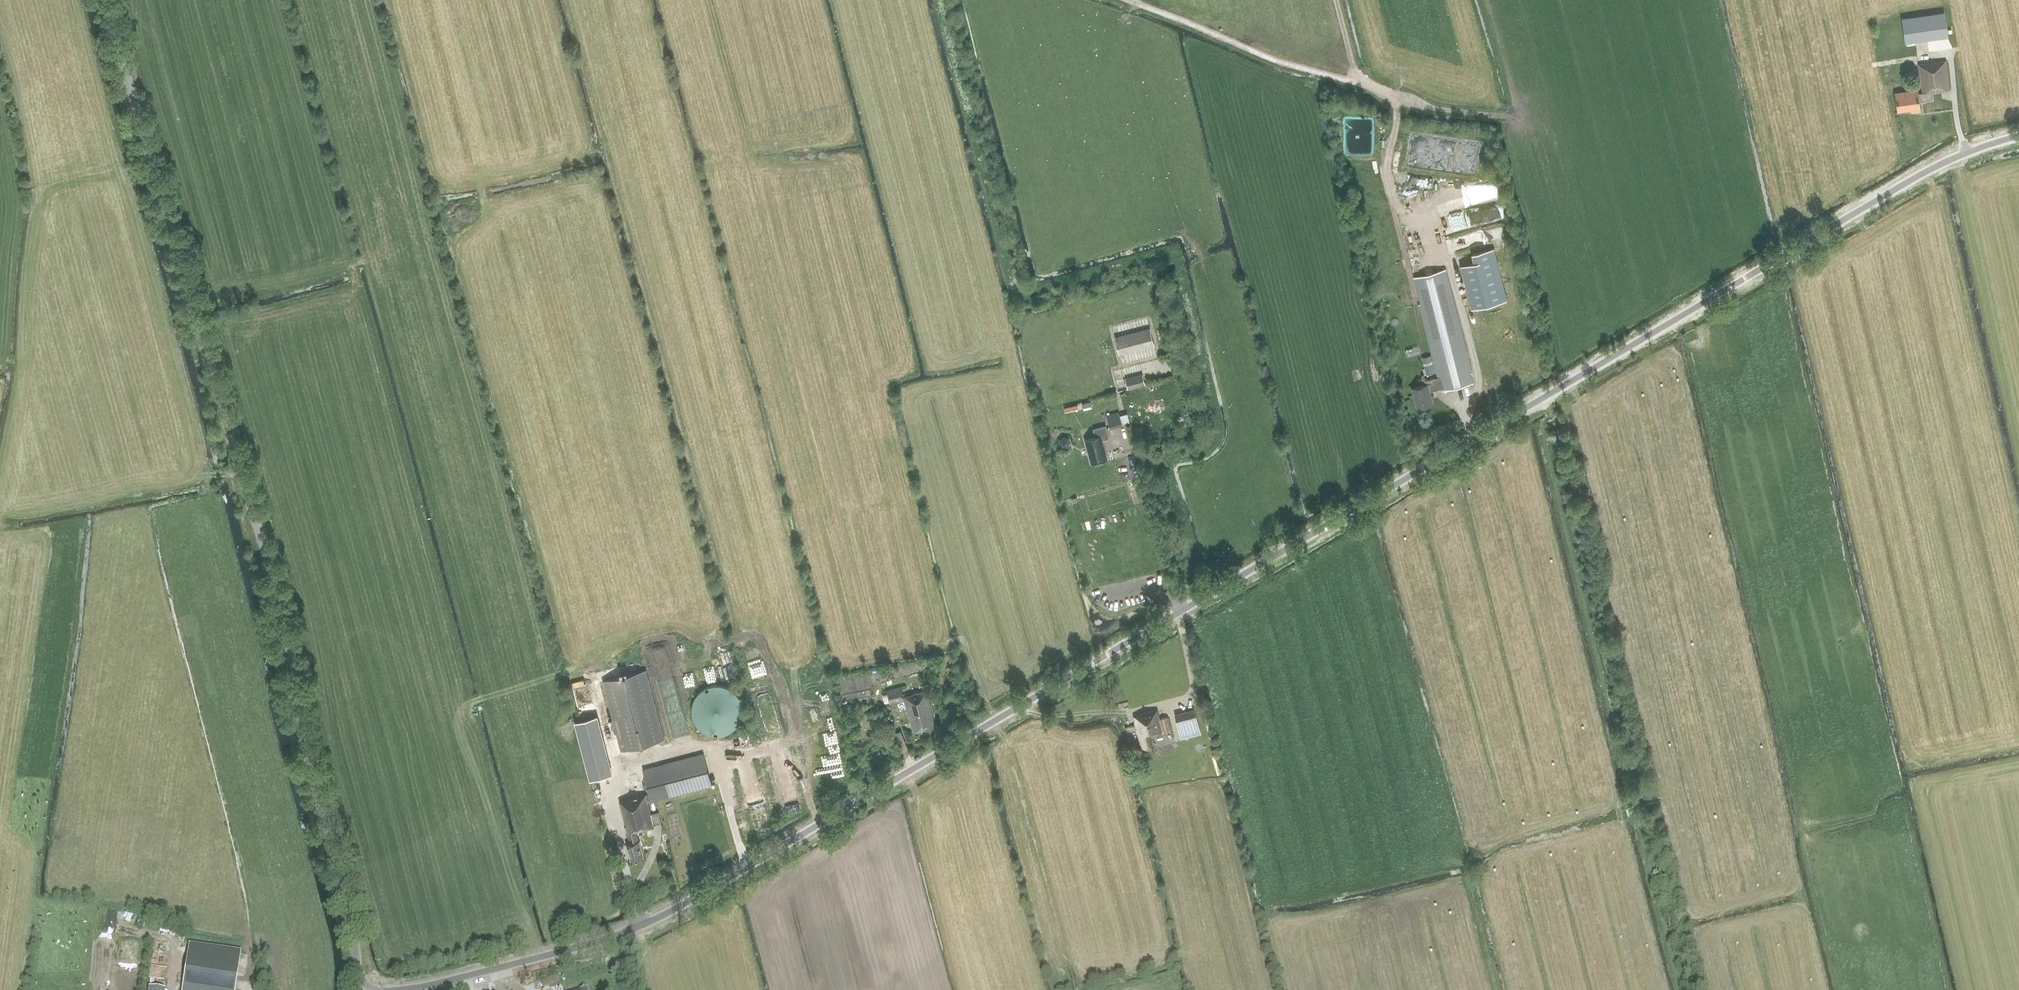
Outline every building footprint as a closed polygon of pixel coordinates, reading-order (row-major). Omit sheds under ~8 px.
[(1943,14),(1903,20),(1907,42),(1946,36),(1943,14)] [(1934,93),(1952,90),(1947,61),(1920,65),(1924,93),(1919,94),(1919,91),(1897,94),(1900,110),(1914,108),(1915,112),(1923,111),(1922,103),(1935,101),(1934,93)] [(1475,173),(1480,147),(1413,134),(1408,160),(1475,173)] [(1467,215),(1470,227),(1501,220),(1499,208),(1467,215)] [(1507,299),(1494,248),(1472,254),(1475,263),(1461,265),(1472,308),(1507,299)] [(1443,270),(1413,278),(1439,377),(1423,381),(1424,385),(1411,389),(1416,408),(1431,404),(1428,392),(1441,389),(1441,391),(1472,383),(1443,270)] [(1119,355),(1155,345),(1150,328),(1115,337),(1119,355)] [(1406,350),(1407,356),(1419,352),(1418,347),(1406,350)] [(1435,372),(1431,355),(1422,357),(1426,375),(1435,372)] [(1146,385),(1143,373),(1125,378),(1128,389),(1146,385)] [(1092,409),(1091,404),(1064,409),(1065,414),(1092,409)] [(1107,416),(1111,431),(1123,427),(1122,426),(1130,424),(1128,415),(1120,417),(1119,413),(1107,416)] [(1085,440),(1092,463),(1107,459),(1102,440),(1109,438),(1106,425),(1093,429),(1095,437),(1085,440)] [(1070,442),(1068,437),(1063,437),(1060,441),(1062,446),(1067,446),(1070,442)] [(663,740),(646,671),(603,682),(620,751),(663,740)] [(904,701),(910,724),(911,729),(912,732),(925,729),(926,736),(936,733),(932,721),(936,720),(928,691),(904,697),(901,687),(885,691),(889,705),(904,701)] [(742,712),(741,708),(741,705),(739,702),(738,700),(736,697),(734,695),(731,693),(728,691),(725,690),(722,689),(719,689),(716,689),(713,689),(710,690),(707,691),(704,692),(701,694),(699,696),(697,699),(695,701),(694,704),(693,707),(692,710),(692,714),(692,717),(693,720),(694,723),(695,726),(697,728),(700,730),(702,732),(705,734),(708,735),(711,736),(714,737),(717,737),(720,736),(724,736),(727,734),(729,733),(732,731),(734,729),(737,727),(738,724),(740,721),(741,718),(741,715),(742,712)] [(1150,736),(1170,731),(1167,719),(1159,721),(1157,712),(1133,717),(1140,746),(1143,745),(1143,749),(1152,747),(1150,736)] [(1201,733),(1196,713),(1176,718),(1182,737),(1201,733)] [(612,773),(597,716),(576,721),(591,779),(612,773)] [(649,816),(646,803),(710,787),(702,755),(642,770),(648,794),(618,802),(628,843),(625,844),(629,861),(642,857),(638,841),(637,841),(635,833),(652,828),(651,826),(659,824),(656,814),(649,816)] [(239,964),(240,953),(190,945),(182,989),(235,989),(239,964)] [(542,979),(545,988),(562,983),(559,973),(542,979)]
